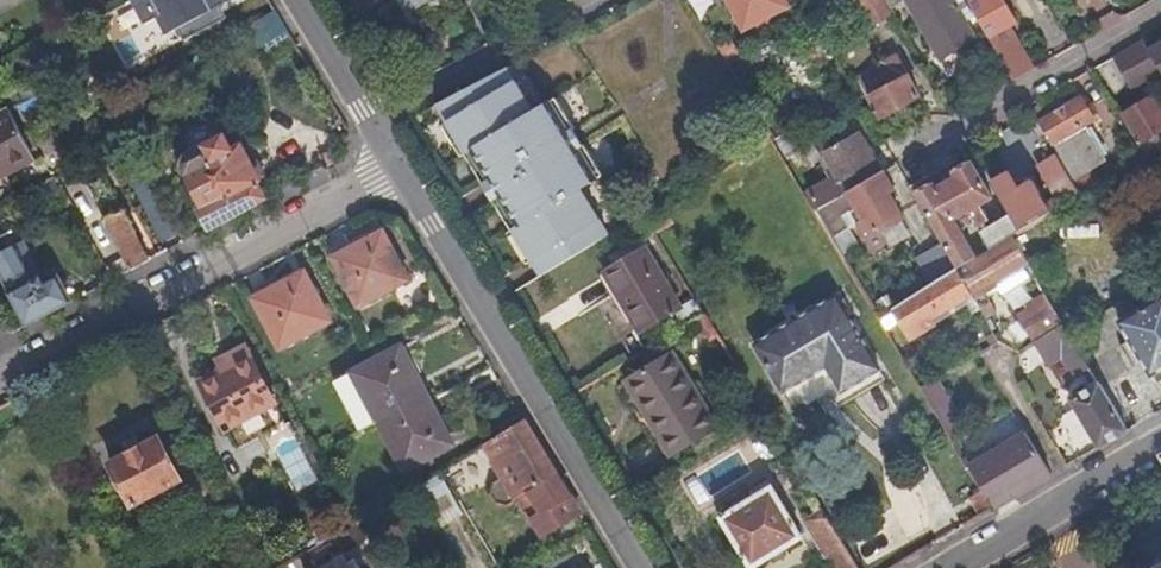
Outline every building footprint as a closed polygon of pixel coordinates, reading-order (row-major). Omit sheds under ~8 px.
[(133,4),(162,58),(232,20),(225,7),(232,3),(230,0),(141,0),(133,4)] [(404,30),(450,0),(383,0),(404,30)] [(792,11),(786,0),(725,0),(744,36),(792,11)] [(871,21),(888,11),(882,0),(859,0),(871,21)] [(964,6),(960,0),(937,0),(914,14),(948,71),(981,52),(956,11),(964,6)] [(1017,84),(1036,73),(1010,29),(1017,25),(1002,0),(967,0),(1017,84)] [(1057,14),(1071,5),(1068,0),(1056,0),(1050,3),(1057,14)] [(1152,56),(1160,71),(1160,51),(1152,56)] [(872,100),(910,79),(904,69),(867,91),(872,100)] [(512,71),(506,74),(515,87),(520,84),(512,71)] [(534,265),(544,280),(607,242),(597,226),(603,223),(585,193),(607,179),(588,148),(586,148),(577,133),(578,132),(559,101),(538,114),(520,84),(515,87),(506,74),(441,108),(450,125),(444,129),(463,160),(467,157),(513,234),(509,236),(528,268),(534,265)] [(922,100),(910,79),(872,100),(884,122),(922,100)] [(35,85),(37,90),(44,86),(41,82),(35,85)] [(1160,139),(1160,106),(1157,99),(1126,118),(1144,149),(1160,139)] [(1084,104),(1042,128),(1054,148),(1057,147),(1078,182),(1103,167),(1082,133),(1096,125),(1084,104)] [(33,157),(11,115),(0,121),(0,174),(33,157)] [(828,158),(851,196),(885,177),(862,138),(828,158)] [(212,233),(270,203),(261,187),(264,186),(244,149),(235,154),(227,140),(193,158),(189,161),(187,165),(186,169),(185,172),(186,175),(205,210),(201,212),(212,233)] [(4,182),(37,164),(33,157),(0,174),(0,175),(4,182)] [(919,198),(959,268),(963,274),(980,263),(963,234),(976,226),(978,230),(989,224),(981,210),(994,202),(974,165),(956,176),(959,182),(939,194),(936,188),(919,198)] [(1084,201),(1127,175),(1103,167),(1078,182),(1075,184),(1084,201)] [(896,193),(886,176),(885,177),(851,196),(874,235),(903,219),(891,196),(896,193)] [(1011,177),(995,187),(1013,218),(1024,237),(1060,215),(1056,207),(1051,210),(1036,186),(1021,194),(1011,177)] [(91,190),(135,274),(153,265),(126,215),(124,216),(106,182),(91,190)] [(994,255),(1014,243),(1024,237),(1013,218),(982,238),(994,255)] [(649,227),(645,220),(636,225),(641,232),(649,227)] [(597,226),(607,242),(612,239),(603,223),(597,226)] [(411,284),(385,236),(337,261),(362,310),(411,284)] [(896,314),(914,344),(936,331),(932,324),(967,303),(976,318),(983,314),(994,331),(1003,326),(987,298),(984,292),(1028,266),(1014,243),(994,255),(980,263),(963,274),(896,314)] [(29,330),(75,306),(61,279),(49,286),(45,279),(34,285),(16,250),(1,258),(0,256),(0,276),(29,330)] [(984,292),(987,298),(1031,270),(1028,266),(984,292)] [(672,335),(704,316),(694,301),(680,310),(666,287),(673,283),(666,272),(660,276),(657,274),(619,298),(641,334),(663,321),(672,335)] [(259,302),(258,303),(283,351),(333,325),(307,277),(274,295),(271,289),(257,297),(259,302)] [(1036,347),(1065,329),(1049,302),(1021,320),(1036,347)] [(1122,326),(1153,380),(1160,375),(1160,304),(1122,326)] [(888,384),(845,313),(763,361),(784,395),(827,369),(850,407),(888,384)] [(882,322),(901,352),(914,344),(896,314),(882,322)] [(1078,352),(1071,339),(1065,329),(1036,347),(1050,369),(1063,361),(1078,352)] [(204,387),(229,434),(278,409),(252,361),(248,352),(230,362),(235,370),(226,375),(204,387)] [(1092,375),(1078,352),(1063,361),(1076,384),(1092,375)] [(351,415),(362,435),(381,425),(428,400),(404,353),(356,377),(371,405),(351,415)] [(670,464),(721,432),(676,356),(630,384),(651,419),(644,423),(670,464)] [(235,370),(230,362),(222,367),(226,375),(235,370)] [(337,388),(351,415),(371,405),(356,377),(337,388)] [(924,392),(953,441),(969,431),(941,383),(924,392)] [(1100,452),(1127,435),(1099,387),(1072,403),(1100,452)] [(428,400),(381,425),(406,474),(453,449),(428,400)] [(278,409),(229,434),(241,456),(289,430),(278,409)] [(526,425),(504,438),(505,441),(488,452),(495,464),(493,466),(503,483),(495,487),(492,497),(497,507),(507,510),(516,504),(517,506),(521,504),(526,512),(525,513),(541,540),(582,516),(526,425)] [(996,513),(1053,480),(1026,437),(988,460),(989,463),(1004,489),(987,499),(991,505),(996,513)] [(184,484),(162,444),(115,470),(136,508),(184,484)] [(1004,489),(989,463),(972,474),(987,499),(1004,489)] [(465,518),(444,480),(422,493),(444,530),(465,518)] [(805,542),(773,491),(722,521),(750,567),(763,567),(805,542)] [(988,518),(996,513),(991,505),(983,509),(988,518)] [(830,524),(811,535),(832,567),(856,567),(830,524)] [(324,548),(339,539),(332,528),(317,537),(324,548)]
